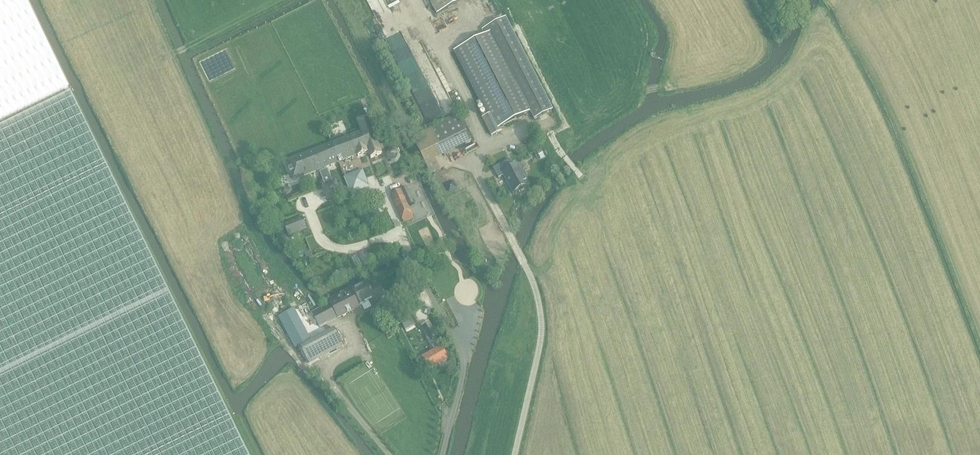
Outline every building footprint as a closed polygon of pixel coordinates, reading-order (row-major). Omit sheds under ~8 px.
[(27,0),(0,0),(0,121),(69,88),(27,0)] [(437,15),(466,0),(430,0),(437,15)] [(483,118),(492,136),(502,131),(500,127),(530,111),(534,119),(551,110),(504,19),(483,30),(485,35),(455,50),(488,115),(483,118)] [(204,365),(138,230),(71,92),(0,127),(0,454),(248,454),(204,365)] [(372,159),(383,155),(368,118),(358,122),(362,132),(287,161),(294,180),(319,171),(322,179),(338,173),(334,165),(358,155),(358,157),(369,153),(372,159)] [(544,148),(534,153),(539,161),(548,156),(544,148)] [(397,159),(399,155),(397,151),(393,149),(389,151),(387,154),(389,159),(393,161),(397,159)] [(510,159),(493,168),(499,178),(504,175),(506,180),(507,179),(509,184),(508,184),(513,193),(518,190),(520,191),(524,189),(524,187),(529,184),(518,164),(514,167),(510,159)] [(407,188),(392,195),(404,222),(414,217),(408,205),(414,203),(407,188)] [(359,189),(351,193),(355,204),(364,201),(363,200),(359,189)] [(303,217),(284,225),(289,236),(307,229),(303,217)] [(320,327),(360,305),(374,298),(375,300),(384,295),(378,283),(370,288),(367,283),(355,289),(312,312),(320,327)] [(411,317),(402,322),(406,330),(415,324),(411,317)] [(437,336),(429,321),(421,325),(429,340),(437,336)] [(344,345),(334,328),(299,347),(308,365),(344,345)] [(435,350),(422,357),(429,369),(447,359),(441,347),(439,347),(437,343),(433,346),(435,350)]
